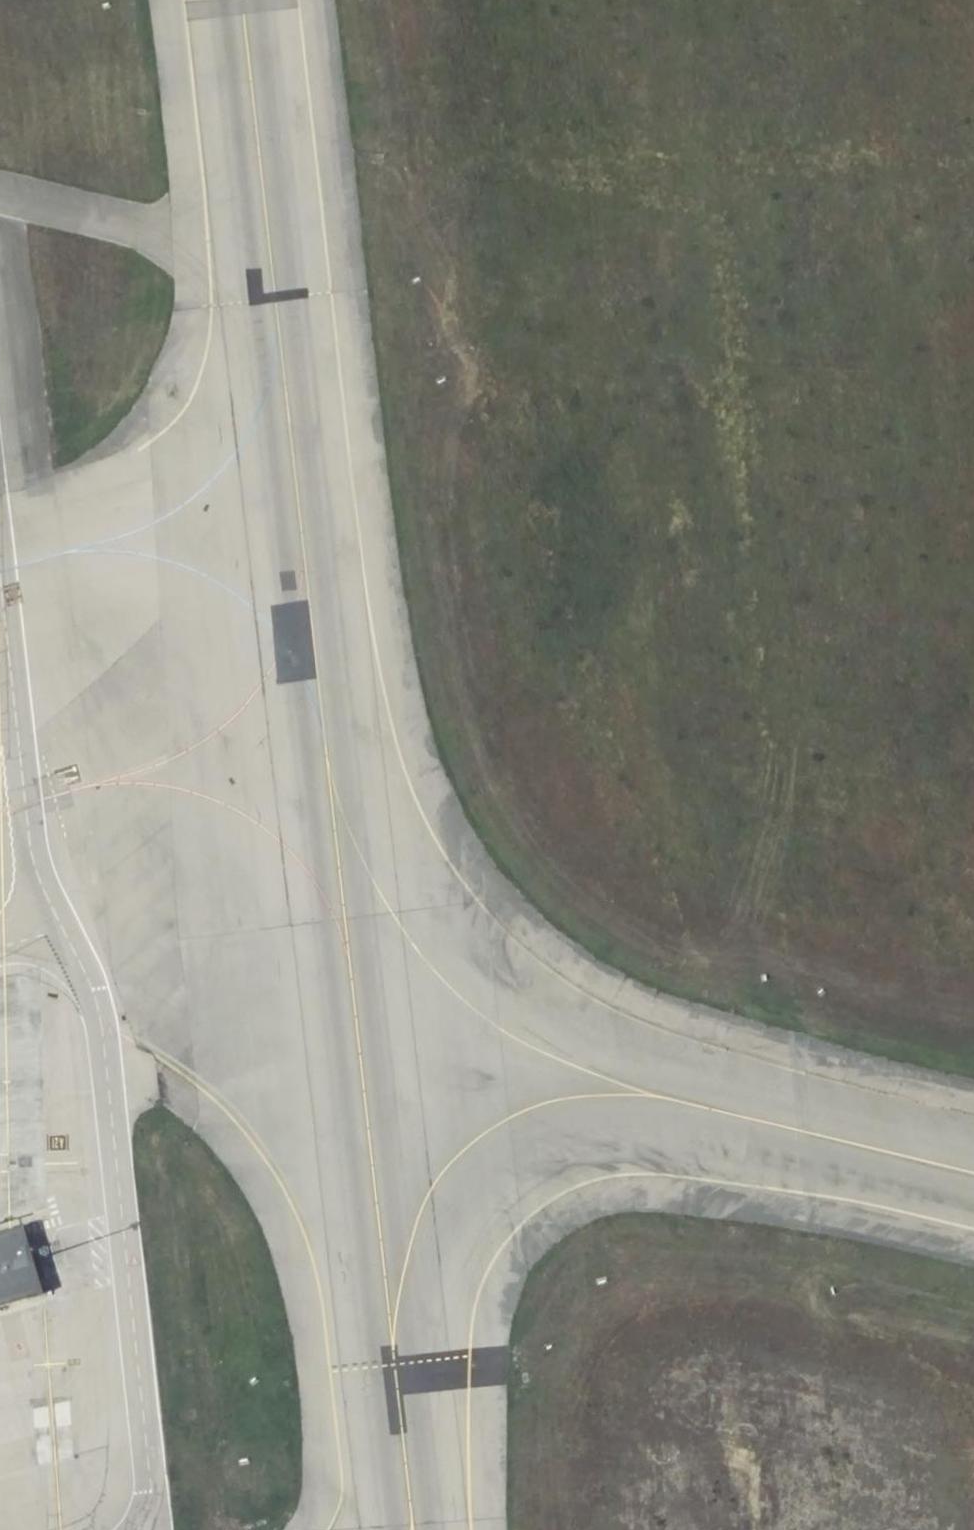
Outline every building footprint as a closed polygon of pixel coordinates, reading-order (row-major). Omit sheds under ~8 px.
[(44,1292),(23,1227),(0,1234),(0,1305),(44,1292)]
